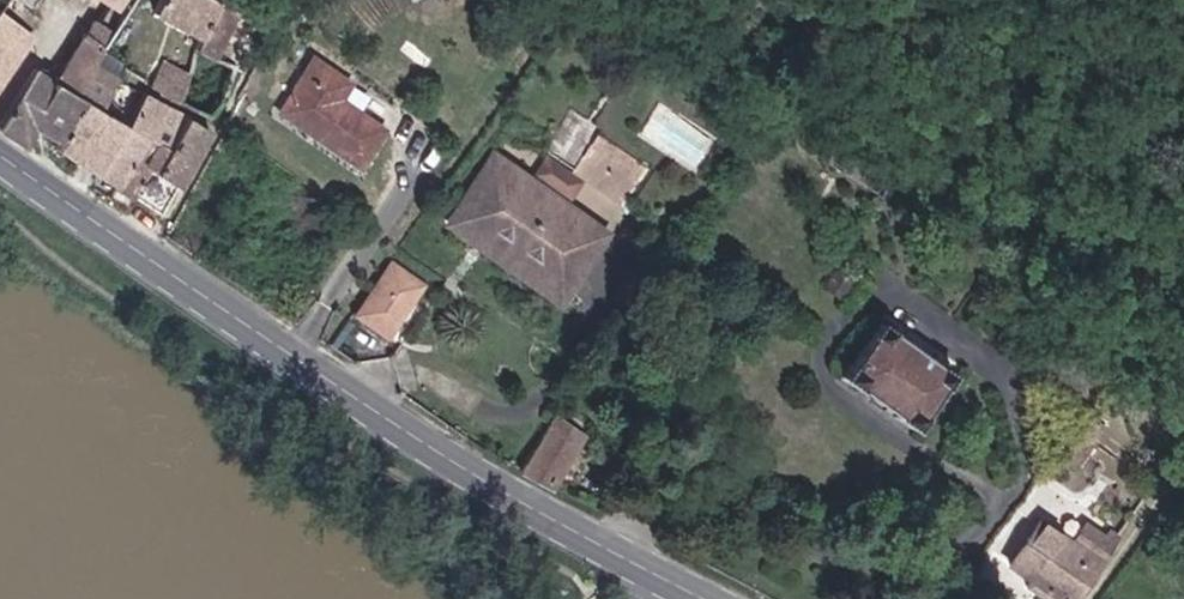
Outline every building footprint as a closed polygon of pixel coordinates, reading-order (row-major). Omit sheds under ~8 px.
[(132,14),(142,0),(110,0),(132,14)] [(227,3),(221,0),(168,0),(161,11),(209,37),(227,3)] [(220,56),(244,12),(227,3),(209,37),(203,47),(220,56)] [(0,18),(0,93),(43,31),(8,7),(0,18)] [(39,69),(2,122),(29,141),(40,125),(64,142),(62,145),(81,158),(110,111),(95,102),(117,71),(94,58),(102,44),(86,31),(59,71),(53,67),(48,75),(39,69)] [(360,84),(323,59),(288,113),(370,166),(394,129),(350,100),(360,84)] [(155,86),(181,101),(194,73),(171,60),(155,86)] [(110,111),(81,158),(121,186),(164,100),(145,88),(128,122),(110,111)] [(164,100),(121,186),(161,214),(208,129),(164,100)] [(696,164),(712,137),(657,103),(640,130),(696,164)] [(883,167),(828,130),(825,136),(805,123),(803,126),(788,116),(786,118),(772,109),(767,117),(888,198),(901,178),(884,166),(883,167)] [(595,131),(574,167),(626,197),(647,162),(595,131)] [(583,250),(591,255),(609,228),(498,151),(451,218),(479,237),(486,225),(565,280),(583,250)] [(563,294),(591,255),(583,250),(565,280),(486,225),(479,237),(563,294)] [(394,336),(430,283),(396,261),(361,314),(394,336)] [(942,389),(953,375),(932,360),(929,364),(895,339),(898,336),(877,321),(866,336),(870,338),(852,362),(850,360),(838,375),(858,390),(860,386),(895,411),(893,415),(912,429),(923,415),(920,413),(939,386),(942,389)] [(524,465),(553,483),(560,471),(585,430),(563,417),(566,412),(559,408),(524,465)] [(1125,537),(1115,530),(1111,536),(1092,521),(1074,545),(1045,523),(1015,563),(1063,598),(1078,598),(1125,537)]
